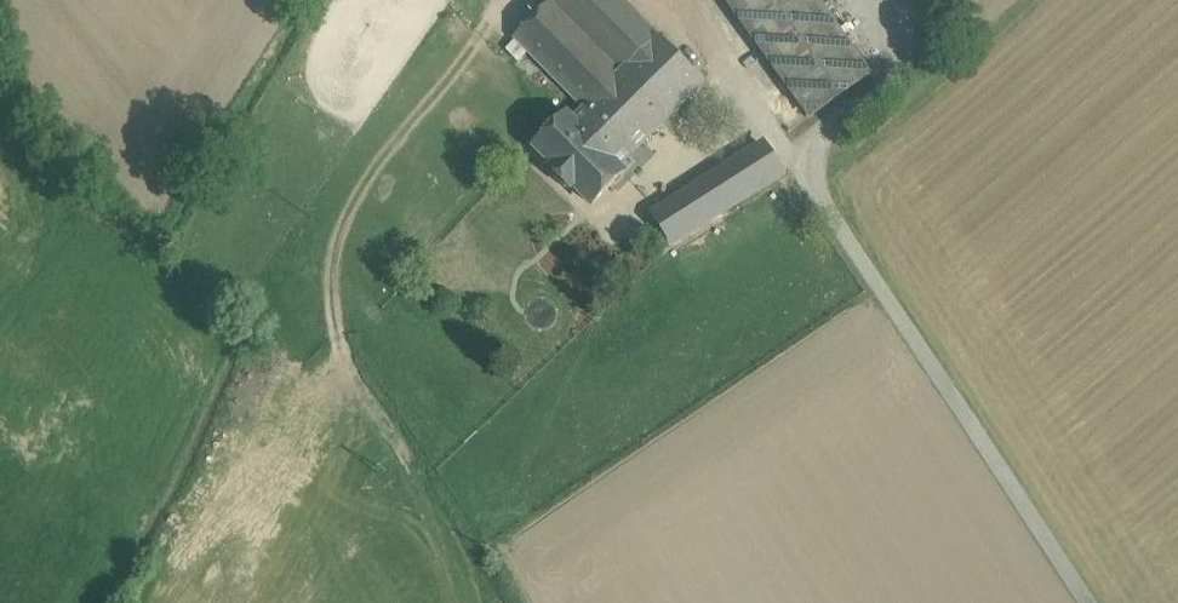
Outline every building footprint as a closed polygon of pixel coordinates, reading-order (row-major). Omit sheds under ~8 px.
[(624,0),(553,0),(515,38),(517,40),(508,48),(520,61),(529,52),(586,110),(590,106),(635,152),(705,82),(624,0)] [(817,0),(728,0),(811,116),(870,74),(817,0)] [(635,152),(590,106),(586,110),(574,122),(568,116),(537,148),(575,187),(593,205),(625,173),(619,167),(635,152)] [(764,145),(694,190),(713,219),(783,174),(764,145)] [(575,187),(555,166),(553,168),(553,175),(567,188),(574,189),(575,187)] [(694,190),(656,214),(674,243),(713,219),(694,190)]
